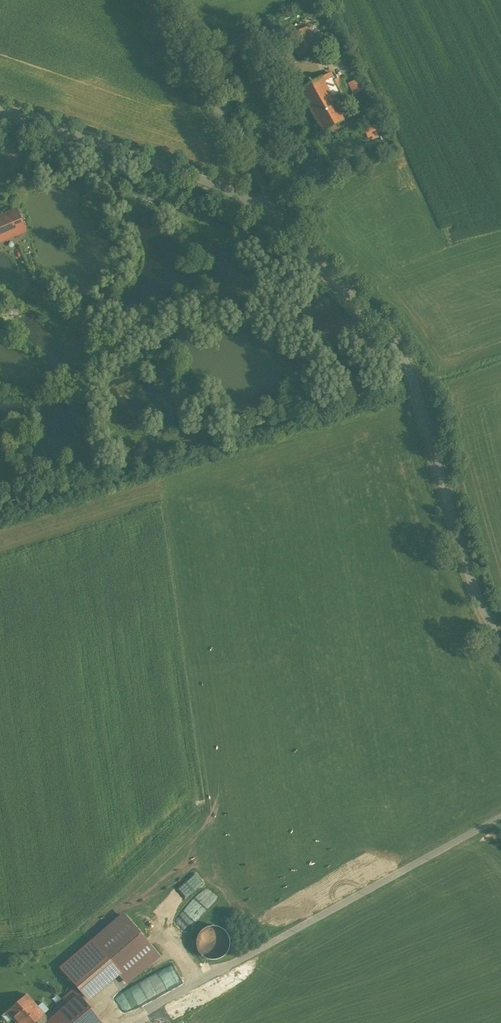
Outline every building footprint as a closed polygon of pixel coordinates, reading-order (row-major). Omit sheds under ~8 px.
[(308,27),(288,38),(301,61),(321,50),(308,27)] [(281,43),(275,46),(287,67),(293,64),(281,43)] [(329,73),(299,90),(323,131),(343,120),(333,102),(342,97),(329,73)] [(349,82),(355,94),(362,90),(357,78),(349,82)] [(366,126),(368,135),(379,133),(377,124),(366,126)] [(152,459),(163,457),(161,447),(150,450),(152,459)] [(208,887),(190,901),(199,911),(216,896),(208,887)] [(88,944),(61,968),(88,999),(118,972),(126,982),(157,955),(122,915),(88,944)] [(197,949),(200,954),(205,958),(211,959),(216,959),(222,957),(226,952),(229,947),(229,941),(228,935),(225,931),(220,928),(215,926),(210,926),(205,928),(200,932),(197,937),(196,943),(197,949)] [(47,1022),(101,1022),(74,991),(64,999),(69,1004),(47,1022)] [(50,1021),(26,994),(7,1012),(17,1022),(47,1022),(50,1021)]
